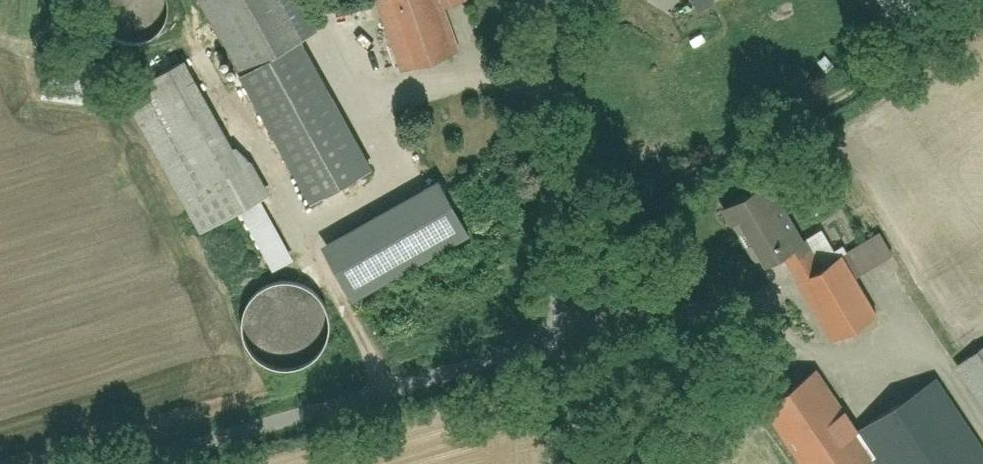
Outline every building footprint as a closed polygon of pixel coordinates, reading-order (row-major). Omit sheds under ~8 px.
[(95,11),(97,23),(103,35),(112,44),(124,49),(137,50),(150,46),(160,39),(168,28),(171,16),(171,4),(169,0),(97,0),(95,11)] [(371,171),(300,41),(317,31),(300,0),(194,0),(309,205),(371,171)] [(380,5),(408,81),(471,57),(455,14),(477,6),(475,0),(394,0),(380,5)] [(716,0),(690,0),(696,11),(673,23),(717,103),(759,80),(716,0)] [(123,80),(207,237),(272,202),(189,46),(123,80)] [(53,58),(47,104),(115,112),(120,66),(53,58)] [(468,238),(436,182),(320,247),(352,303),(468,238)] [(776,188),(727,218),(773,293),(796,279),(842,355),(889,327),(862,283),(899,260),(885,237),(854,257),(849,249),(839,255),(827,236),(811,245),(776,188)] [(982,398),(982,360),(966,372),(982,398)] [(944,383),(864,435),(825,375),(769,412),(803,463),(982,463),(982,442),(944,383)]
